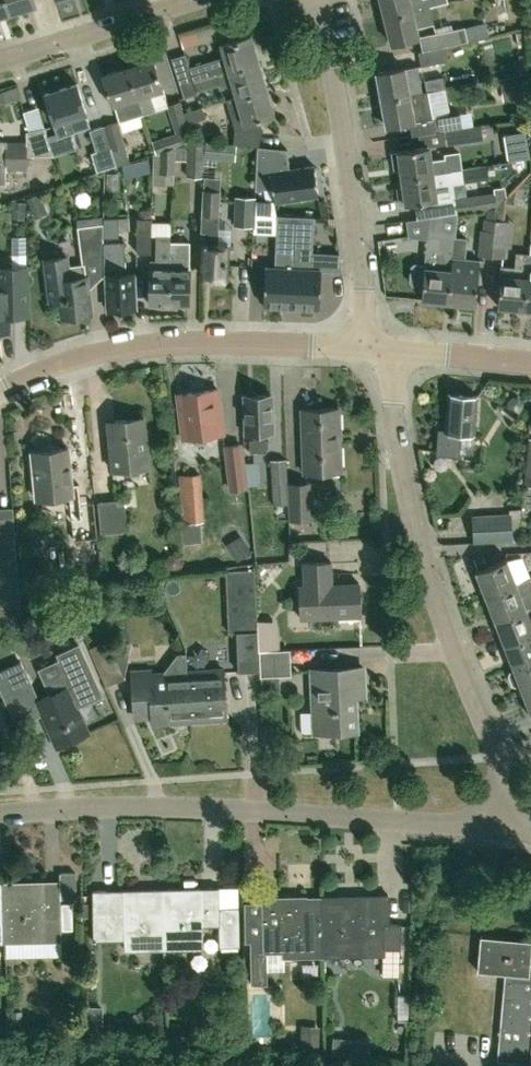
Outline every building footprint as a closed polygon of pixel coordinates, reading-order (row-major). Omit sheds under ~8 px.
[(9,13),(5,0),(0,0),(0,16),(9,13)] [(9,13),(36,4),(35,0),(5,0),(9,13)] [(385,16),(430,5),(448,1),(448,0),(381,0),(385,16)] [(420,35),(417,26),(434,22),(430,5),(385,16),(391,43),(419,36),(422,50),(445,45),(468,40),(468,39),(498,32),(504,30),(502,21),(495,22),(485,24),(484,21),(465,26),(420,35)] [(180,35),(184,48),(199,43),(196,30),(180,35)] [(519,45),(527,44),(524,30),(517,32),(519,45)] [(215,73),(259,60),(251,33),(221,42),(225,56),(189,66),(185,53),(172,57),(181,84),(194,80),(215,73)] [(421,65),(448,59),(445,45),(422,50),(419,51),(421,65)] [(151,98),(149,92),(163,88),(154,58),(128,66),(143,113),(156,109),(152,98),(151,98)] [(267,86),(259,60),(215,73),(220,87),(233,83),(237,96),(267,86)] [(423,91),(418,65),(406,67),(405,67),(376,72),(381,99),(423,91)] [(143,113),(128,66),(103,74),(112,104),(114,103),(120,121),(143,113)] [(427,90),(446,87),(444,75),(425,79),(427,90)] [(501,82),(504,100),(525,96),(522,79),(501,82)] [(181,84),(184,96),(197,92),(194,80),(181,84)] [(86,111),(87,111),(78,82),(45,92),(54,122),(59,135),(73,130),(90,125),(86,111)] [(259,145),(262,116),(275,113),(267,86),(237,96),(227,99),(236,126),(234,142),(259,145)] [(431,116),(427,90),(423,91),(381,99),(386,125),(415,120),(415,119),(428,117),(431,116)] [(184,111),(180,101),(167,105),(175,132),(152,139),(155,151),(177,144),(193,138),(188,122),(184,111)] [(188,122),(206,116),(203,106),(185,111),(186,111),(184,111),(188,122)] [(444,129),(444,130),(462,128),(461,117),(460,112),(431,116),(433,131),(444,129)] [(127,151),(128,151),(118,120),(104,124),(117,165),(129,161),(129,162),(130,162),(127,151)] [(95,164),(77,170),(79,177),(97,172),(97,171),(117,165),(104,124),(90,129),(96,150),(91,152),(95,164)] [(446,144),(484,138),(482,125),(444,130),(446,144)] [(26,141),(7,141),(7,139),(0,139),(0,154),(26,154),(53,154),(45,127),(27,130),(26,141)] [(203,176),(204,142),(190,141),(188,141),(187,160),(187,174),(187,176),(203,176)] [(235,159),(237,144),(205,141),(204,157),(235,159)] [(174,174),(177,144),(155,151),(156,152),(155,153),(154,166),(160,166),(160,173),(173,173),(173,174),(174,174)] [(287,148),(257,145),(255,189),(272,187),(274,201),(318,195),(314,165),(290,168),(287,148)] [(430,145),(394,150),(395,158),(400,157),(403,176),(460,167),(458,151),(447,152),(448,157),(432,159),(430,145)] [(26,154),(0,154),(0,183),(6,183),(6,169),(26,169),(26,154)] [(462,168),(464,180),(484,177),(483,165),(462,168)] [(433,172),(403,176),(404,186),(396,187),(399,205),(407,204),(407,203),(437,198),(435,186),(464,182),(464,180),(462,168),(451,170),(433,172)] [(223,280),(223,275),(226,275),(227,244),(217,243),(219,189),(220,189),(221,177),(204,176),(203,188),(202,188),(201,231),(206,231),(204,274),(214,275),(214,279),(223,280)] [(457,213),(497,206),(495,191),(454,197),(456,211),(456,212),(457,212),(457,213)] [(39,194),(26,200),(34,217),(46,211),(39,194)] [(235,223),(253,224),(255,198),(237,197),(235,223)] [(25,219),(27,203),(13,201),(11,217),(25,219)] [(456,212),(456,211),(429,215),(427,237),(436,238),(435,246),(440,251),(438,268),(425,267),(422,263),(414,262),(411,265),(410,280),(412,283),(423,284),(421,297),(448,300),(454,236),(455,236),(457,213),(457,212),(456,212)] [(291,306),(296,216),(278,215),(276,256),(279,256),(278,267),(265,266),(263,305),(291,306)] [(313,216),(306,216),(296,216),(291,306),(319,307),(321,268),(311,268),(312,252),(313,216)] [(103,236),(118,236),(118,217),(103,218),(103,236)] [(151,252),(153,217),(137,217),(136,251),(151,252)] [(491,256),(495,218),(485,217),(484,228),(481,228),(479,254),(491,256)] [(511,243),(514,220),(495,218),(491,256),(504,257),(506,243),(511,243)] [(102,250),(103,241),(103,236),(103,222),(76,226),(80,253),(102,250)] [(168,303),(170,234),(156,234),(155,258),(150,258),(150,266),(149,303),(168,303)] [(188,303),(190,241),(171,240),(170,234),(168,303),(188,303)] [(476,302),(479,272),(480,259),(464,257),(466,237),(455,236),(454,236),(448,300),(476,302)] [(125,272),(123,240),(103,241),(102,250),(102,274),(106,274),(107,307),(134,306),(133,271),(125,272)] [(525,307),(530,253),(518,252),(516,267),(502,265),(498,304),(525,307)] [(67,264),(66,255),(44,258),(50,299),(59,298),(62,316),(91,312),(86,275),(85,275),(84,262),(67,264)] [(9,295),(28,295),(28,266),(8,266),(8,267),(0,267),(0,330),(9,330),(9,295)] [(183,437),(224,431),(219,388),(177,393),(183,437)] [(474,432),(477,395),(448,393),(445,429),(439,428),(437,451),(459,452),(459,444),(460,431),(474,432)] [(265,439),(265,430),(274,430),(273,394),(245,395),(247,431),(254,430),(255,439),(251,440),(251,450),(268,449),(267,439),(265,439)] [(511,395),(506,399),(506,405),(509,409),(515,410),(520,406),(521,400),(517,396),(511,395)] [(304,471),(341,470),(338,407),(302,408),(304,471)] [(139,472),(139,467),(149,466),(144,416),(107,420),(112,470),(124,468),(125,474),(139,472)] [(230,490),(246,488),(246,485),(243,465),(244,465),(243,463),(241,443),(225,445),(228,468),(230,490)] [(37,498),(73,494),(67,446),(31,451),(37,498)] [(287,518),(286,504),(289,503),(287,476),(286,459),(271,460),(274,504),(275,519),(287,518)] [(255,461),(243,463),(244,465),(243,465),(246,485),(258,484),(255,461)] [(526,463),(524,485),(525,485),(522,506),(530,506),(530,463),(526,463)] [(183,522),(204,521),(203,509),(200,473),(181,475),(183,510),(183,522)] [(290,518),(313,517),(311,482),(288,483),(290,518)] [(123,533),(123,530),(127,530),(124,498),(98,500),(100,532),(105,532),(105,535),(123,533)] [(97,537),(94,501),(70,503),(74,540),(97,537)] [(473,542),(513,540),(511,512),(472,514),(473,542)] [(18,579),(15,543),(14,515),(0,517),(0,580),(18,579)] [(229,547),(238,561),(252,551),(243,537),(229,547)] [(28,557),(27,539),(19,540),(21,557),(28,557)] [(171,555),(167,560),(168,566),(173,569),(179,568),(182,563),(181,558),(177,554),(171,555)] [(478,568),(487,564),(483,555),(474,559),(478,568)] [(485,594),(517,581),(507,556),(487,564),(478,568),(475,569),(485,594)] [(525,579),(530,578),(530,557),(522,558),(525,579)] [(331,584),(330,561),(305,562),(306,585),(300,585),(302,618),(361,614),(359,582),(331,584)] [(257,619),(255,568),(226,570),(226,573),(227,599),(229,631),(237,631),(238,671),(259,669),(258,650),(259,650),(259,649),(258,619),(257,619)] [(517,581),(485,594),(494,618),(530,604),(530,593),(522,596),(517,581)] [(527,607),(530,606),(530,604),(494,618),(504,643),(530,632),(530,618),(527,607)] [(259,649),(272,649),(272,640),(271,619),(258,619),(259,649)] [(514,668),(530,661),(530,632),(504,643),(514,668)] [(106,685),(125,677),(109,639),(89,647),(106,685)] [(102,694),(80,644),(59,653),(67,671),(51,678),(56,691),(39,699),(37,699),(57,745),(57,744),(89,730),(77,705),(102,694)] [(280,649),(280,648),(272,649),(259,649),(259,650),(260,650),(261,676),(260,676),(261,689),(273,688),(272,675),(291,674),(290,648),(280,649)] [(514,668),(514,669),(511,670),(510,673),(513,683),(516,684),(520,683),(523,692),(530,689),(530,661),(514,668)] [(315,732),(357,730),(355,686),(364,686),(363,666),(312,668),(315,732)] [(190,719),(226,716),(223,668),(186,670),(190,719)] [(151,674),(151,673),(150,669),(131,671),(134,709),(145,708),(145,706),(151,705),(153,722),(190,719),(186,670),(185,671),(185,678),(169,679),(168,672),(151,674)] [(4,880),(5,940),(5,956),(62,955),(62,939),(61,928),(73,928),(72,901),(61,902),(60,879),(4,880)] [(219,886),(163,887),(164,948),(204,946),(203,924),(219,923),(220,945),(240,945),(239,906),(219,906),(219,887),(219,886)] [(164,948),(163,887),(123,888),(123,911),(106,912),(106,889),(92,889),(93,928),(124,927),(124,940),(125,949),(164,948)] [(362,953),(382,953),(382,975),(386,975),(400,975),(401,923),(387,922),(386,922),(386,911),(388,911),(389,911),(388,894),(322,895),(323,954),(362,953)] [(284,955),(323,954),(322,895),(264,896),(264,910),(262,910),(262,920),(265,920),(265,938),(252,939),(252,982),(267,981),(267,949),(284,949),(284,955)] [(481,935),(478,970),(506,972),(499,1042),(498,1059),(530,1062),(530,939),(481,935)] [(398,1018),(408,1018),(409,1000),(409,993),(399,993),(398,1018)] [(23,1008),(12,1008),(12,1022),(23,1021),(23,1008)] [(171,1038),(184,1039),(185,1022),(172,1021),(171,1038)]
